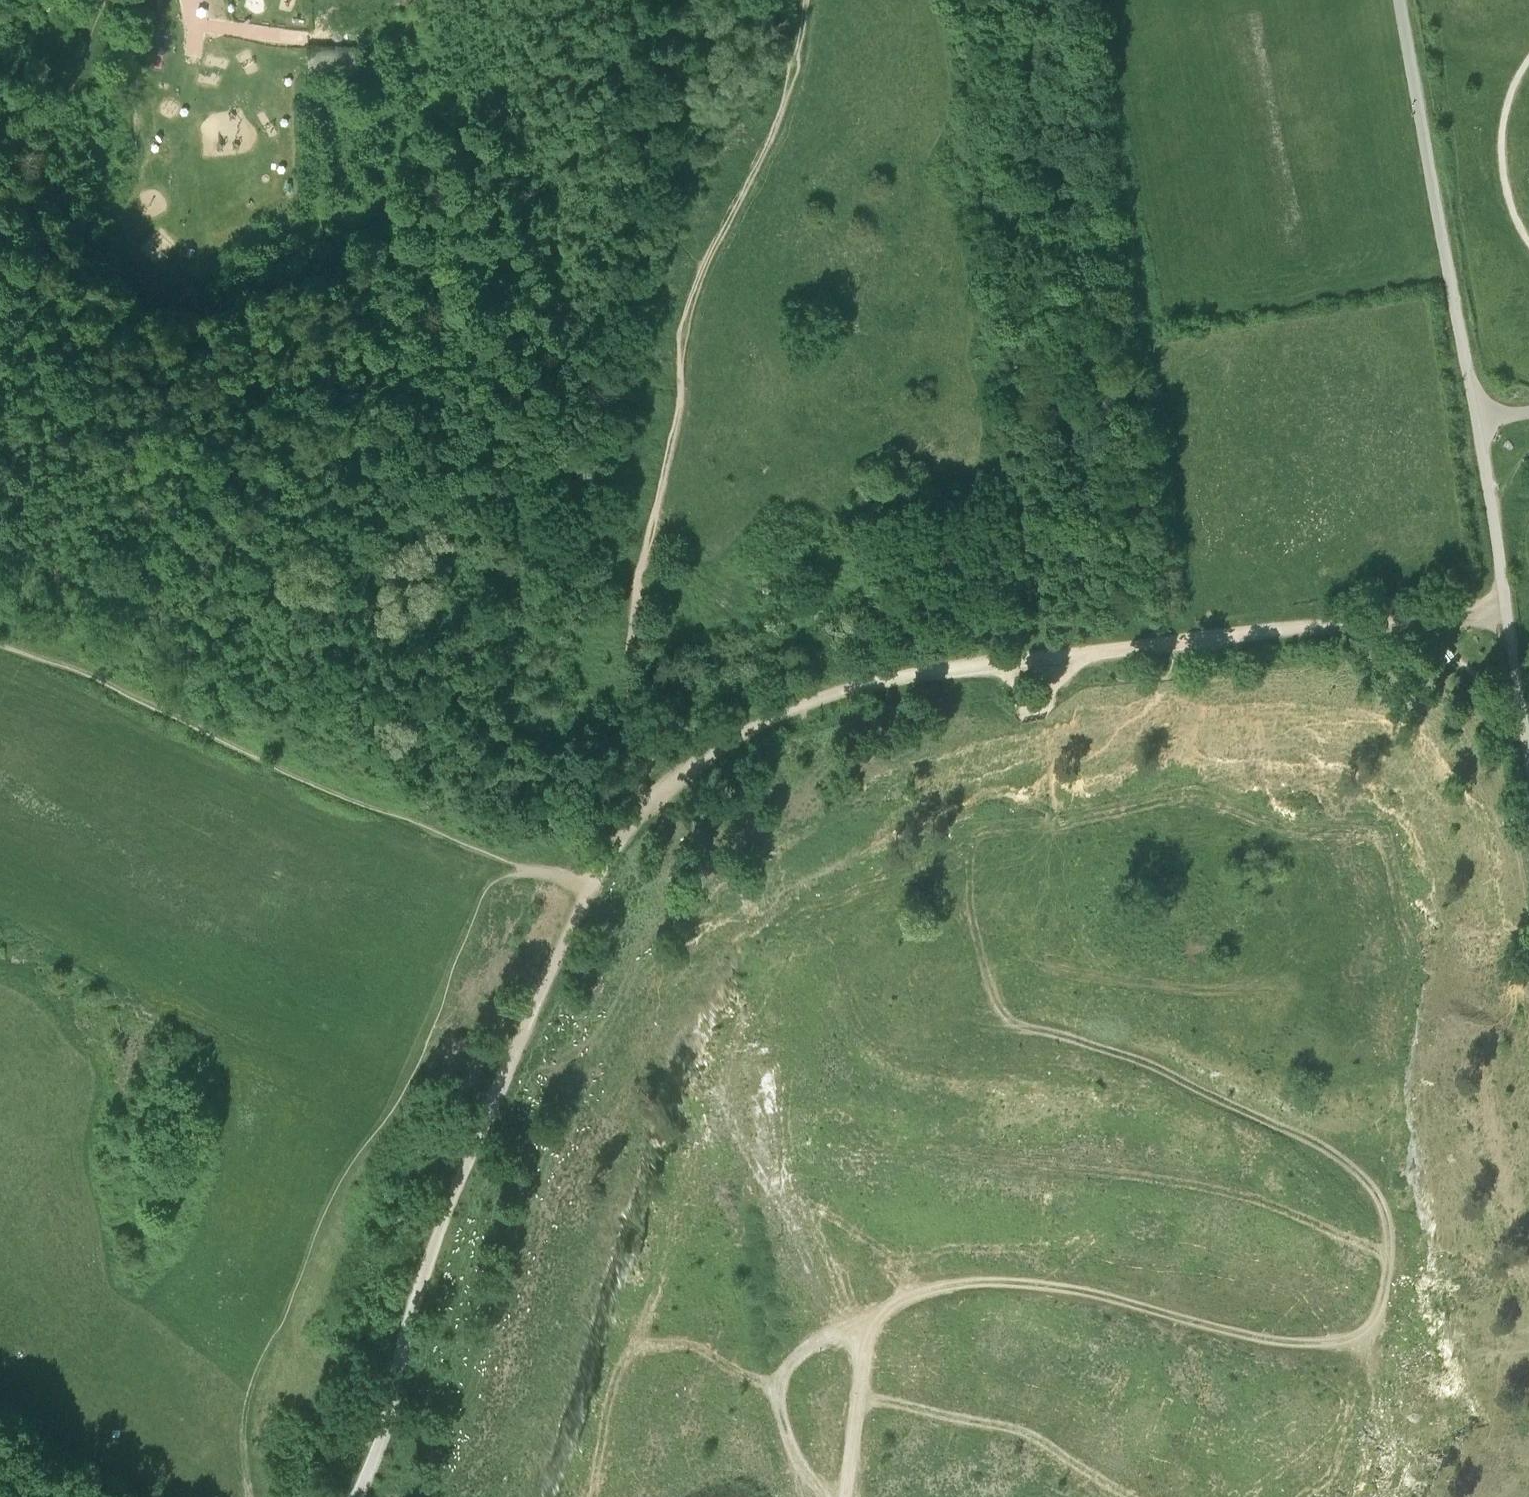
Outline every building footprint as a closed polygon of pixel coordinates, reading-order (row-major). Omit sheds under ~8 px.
[(358,46),(308,44),(307,77),(357,78),(358,46)]
